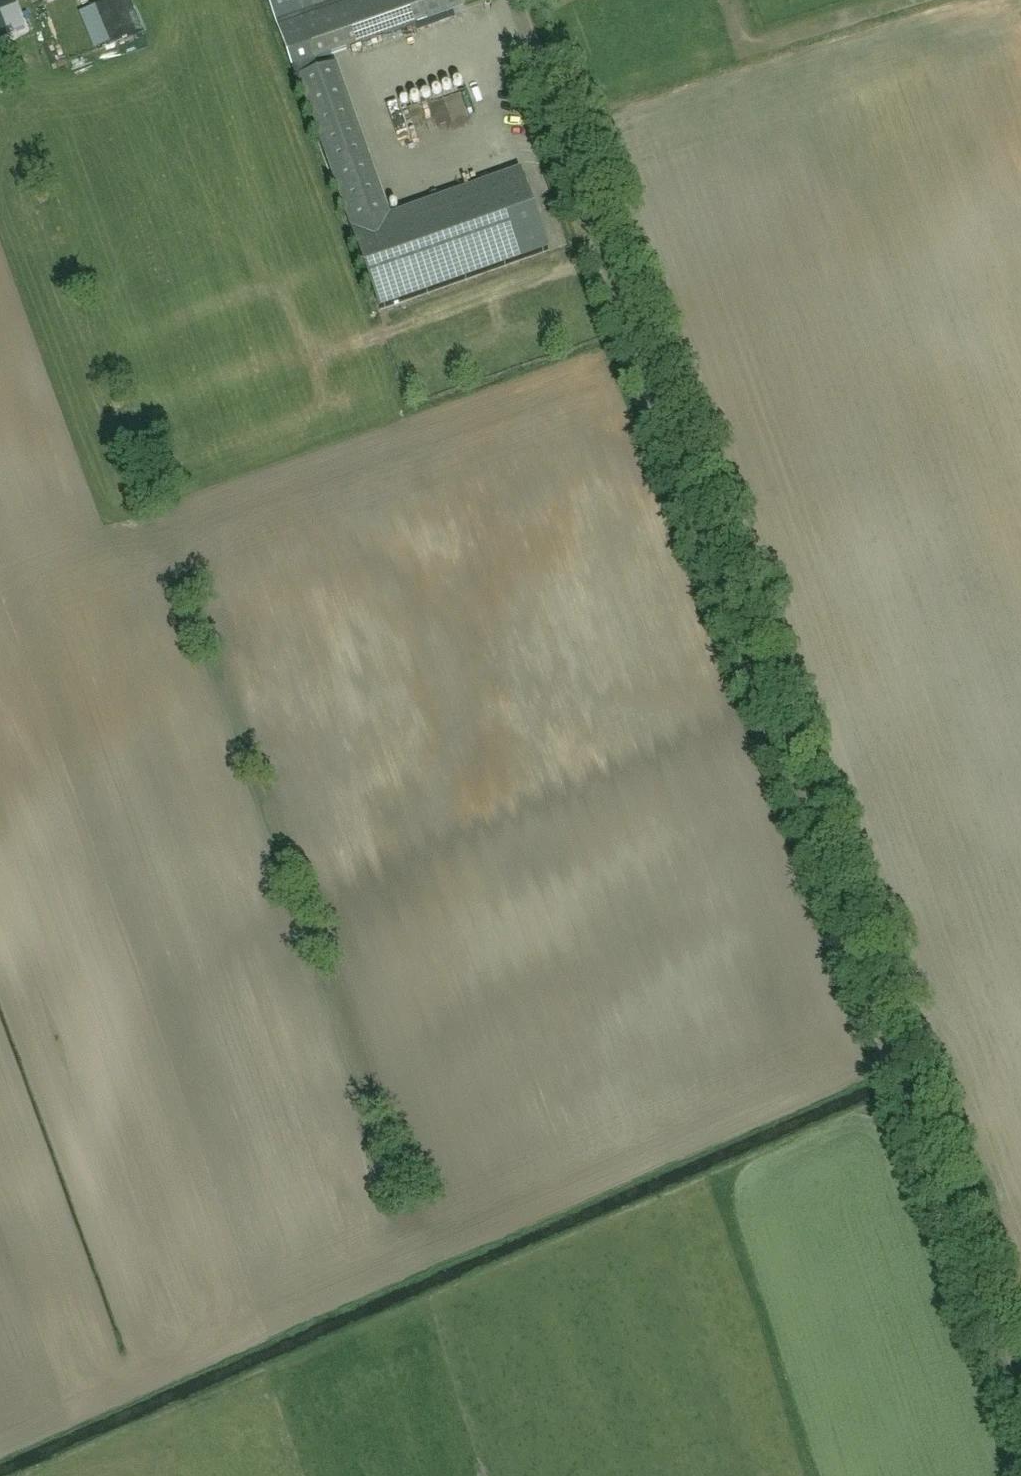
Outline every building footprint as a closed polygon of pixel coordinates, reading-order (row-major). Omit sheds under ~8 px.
[(21,26),(12,0),(0,0),(0,34),(21,26)] [(111,43),(144,30),(131,0),(111,0),(96,6),(111,43)] [(319,71),(316,63),(463,11),(459,0),(269,0),(278,25),(296,80),(299,79),(298,78),(319,71)] [(391,215),(338,65),(319,71),(298,78),(299,79),(380,310),(550,250),(521,169),(391,215)]
